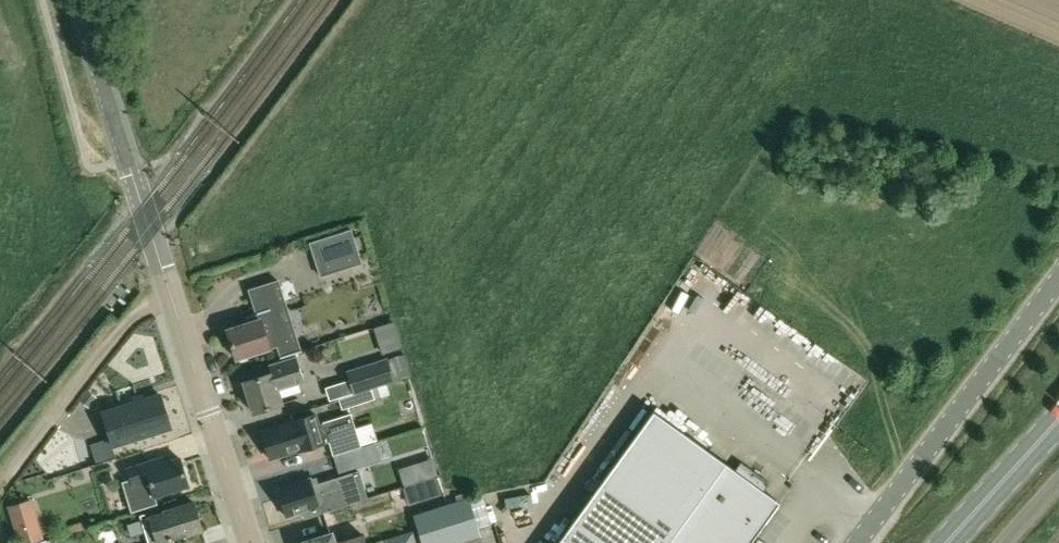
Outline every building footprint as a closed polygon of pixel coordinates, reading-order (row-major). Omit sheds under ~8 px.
[(320,274),(346,266),(335,233),(310,241),(320,274)] [(289,338),(281,313),(288,310),(278,279),(249,288),(256,311),(245,315),(246,316),(248,316),(249,321),(227,328),(237,357),(278,344),(281,355),(280,355),(280,357),(302,350),(301,348),(300,348),(296,336),(289,338)] [(254,411),(282,402),(275,380),(301,372),(296,356),(269,364),(272,371),(244,380),(254,411)] [(355,392),(394,380),(387,358),(348,370),(355,392)] [(342,408),(375,398),(372,388),(339,399),(342,408)] [(80,400),(88,406),(96,396),(88,390),(80,400)] [(100,461),(117,456),(113,444),(171,426),(161,393),(103,411),(111,436),(94,441),(100,461)] [(725,463),(653,411),(557,542),(750,542),(779,502),(763,491),(769,482),(741,462),(735,470),(725,463)] [(318,423),(315,412),(292,419),(293,421),(262,431),(270,457),(297,448),(298,450),(330,440),(334,453),(361,444),(351,413),(318,423)] [(358,420),(362,437),(379,432),(375,415),(358,420)] [(329,456),(333,470),(363,462),(359,448),(329,456)] [(166,461),(164,456),(128,467),(131,478),(123,481),(132,511),(158,503),(155,494),(189,484),(180,457),(166,461)] [(313,485),(311,477),(278,488),(286,515),(319,504),(318,499),(341,492),(341,491),(345,490),(343,480),(338,482),(336,477),(313,485)] [(512,508),(511,488),(492,489),(494,509),(512,508)] [(481,533),(479,527),(492,522),(483,493),(414,514),(423,542),(450,542),(481,533)] [(10,506),(21,542),(23,542),(40,537),(28,500),(10,506)] [(203,529),(194,501),(165,510),(166,511),(142,518),(146,533),(155,530),(158,542),(156,542),(161,542),(160,542),(203,529)] [(384,539),(385,542),(417,542),(412,529),(384,539)] [(63,533),(49,536),(50,542),(65,542),(63,533)] [(332,533),(298,542),(299,542),(366,542),(363,534),(335,542),(332,533)]
